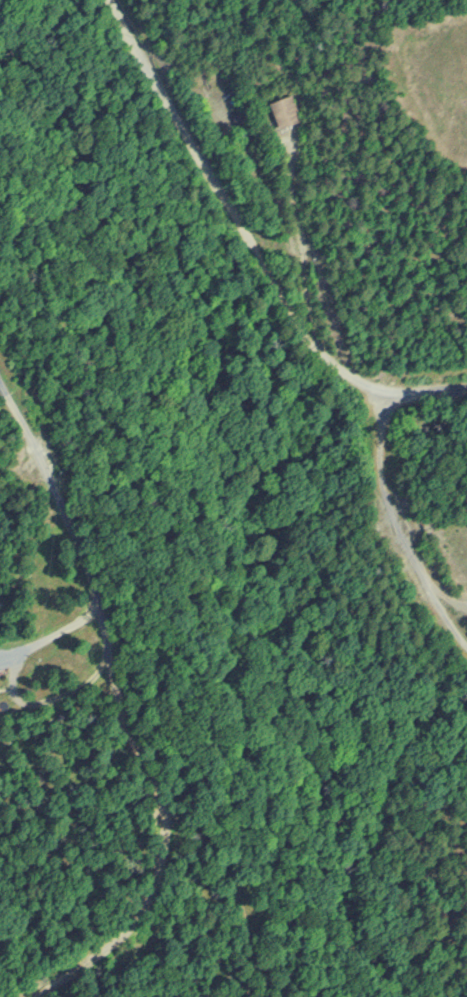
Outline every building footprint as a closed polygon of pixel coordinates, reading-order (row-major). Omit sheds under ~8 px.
[(282,128),(303,118),(290,93),(270,103),(282,128)]
